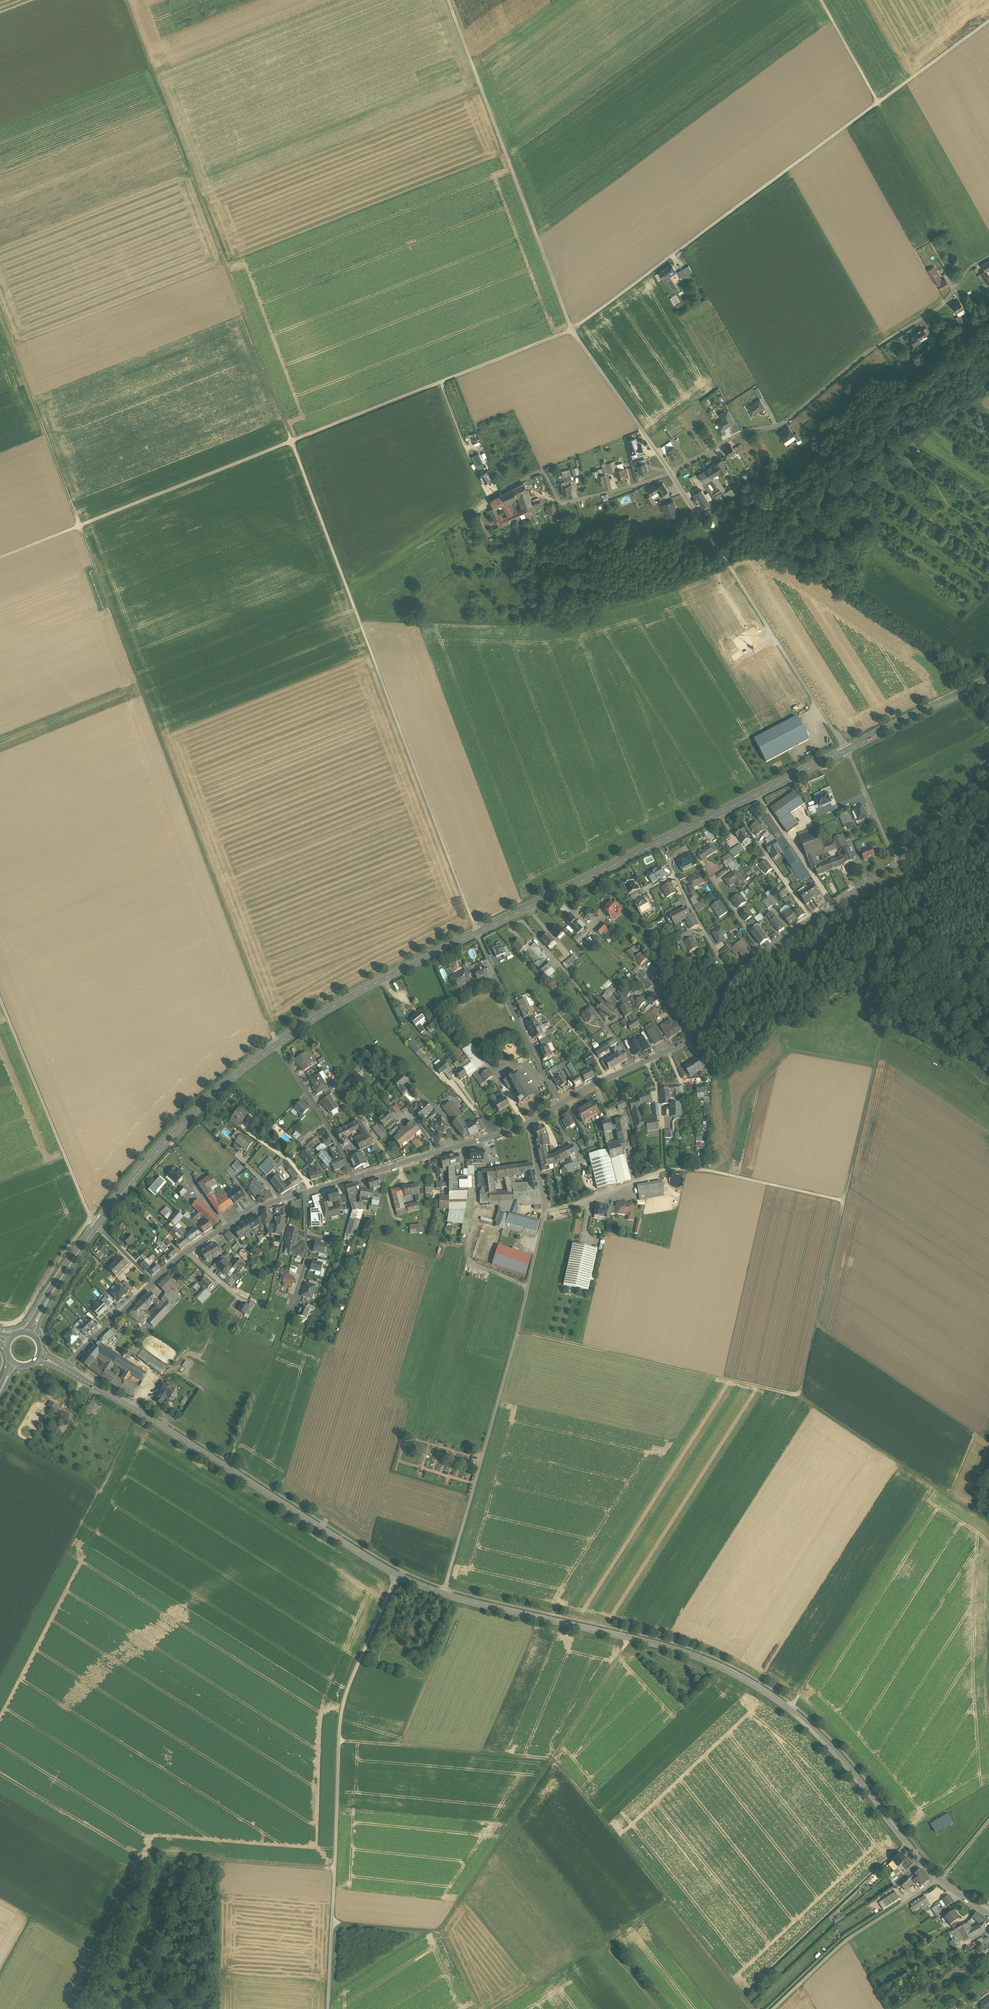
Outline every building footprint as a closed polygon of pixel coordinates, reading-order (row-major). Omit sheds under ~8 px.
[(671,264),(659,272),(663,278),(667,276),(675,270),(671,264)] [(689,266),(677,272),(681,279),(693,272),(689,266)] [(938,278),(934,270),(929,273),(936,285),(938,284),(937,283),(940,281),(938,278)] [(673,284),(669,278),(664,281),(668,288),(673,284)] [(940,281),(937,283),(938,284),(942,290),(949,286),(945,279),(943,280),(940,281)] [(673,284),(668,288),(671,292),(676,289),(673,284)] [(959,300),(952,305),(956,313),(964,308),(959,300)] [(923,328),(915,333),(916,334),(917,336),(918,337),(920,340),(920,339),(928,335),(927,334),(924,329),(923,328)] [(916,334),(910,338),(914,345),(921,341),(920,339),(920,340),(918,337),(917,336),(916,334)] [(903,335),(898,338),(902,344),(907,340),(903,335)] [(763,397),(758,388),(754,390),(759,399),(763,397)] [(760,400),(747,407),(752,415),(765,408),(760,400)] [(735,423),(728,410),(722,414),(724,417),(722,421),(718,424),(720,427),(721,430),(724,429),(735,423)] [(788,426),(779,433),(784,440),(786,439),(787,440),(794,435),(788,426)] [(721,430),(720,427),(716,429),(721,436),(726,433),(724,429),(721,430)] [(635,438),(628,441),(633,454),(640,451),(639,451),(643,450),(642,445),(638,446),(635,438)] [(670,441),(661,447),(663,450),(668,447),(670,449),(674,446),(670,441)] [(733,448),(731,444),(728,447),(727,446),(723,448),(728,456),(735,451),(733,448)] [(670,449),(667,451),(672,459),(680,454),(674,446),(670,449)] [(481,460),(478,453),(471,456),(477,469),(480,467),(481,468),(484,466),(481,460)] [(643,455),(639,456),(637,457),(638,460),(634,461),(635,466),(637,465),(645,462),(643,455)] [(723,460),(717,464),(720,469),(719,469),(722,473),(726,471),(725,470),(729,468),(727,464),(726,465),(723,460)] [(645,462),(637,465),(639,470),(640,473),(648,470),(645,462)] [(716,463),(706,470),(706,471),(711,478),(713,476),(718,473),(717,472),(719,470),(719,469),(720,469),(717,464),(716,463)] [(484,466),(481,468),(482,470),(483,472),(479,474),(483,482),(491,479),(484,466)] [(619,469),(616,470),(616,471),(618,479),(629,476),(626,467),(619,469)] [(570,468),(561,470),(562,477),(563,477),(564,482),(570,481),(573,480),(573,479),(571,479),(570,476),(571,475),(570,468)] [(706,471),(698,475),(703,482),(706,480),(711,478),(706,471)] [(599,475),(597,475),(599,483),(607,481),(605,473),(599,475)] [(746,474),(740,478),(742,483),(749,479),(746,474)] [(526,490),(523,482),(515,487),(518,495),(520,501),(529,497),(527,492),(528,491),(528,489),(526,490)] [(667,490),(663,483),(656,487),(658,490),(660,495),(667,490)] [(565,485),(561,486),(563,495),(571,493),(570,488),(571,488),(571,486),(569,487),(569,484),(565,485)] [(654,484),(647,488),(650,493),(651,494),(658,490),(656,487),(654,484)] [(737,485),(730,489),(733,494),(740,490),(737,485)] [(515,487),(501,494),(504,502),(505,503),(508,502),(514,498),(515,498),(515,497),(515,496),(518,495),(515,487)] [(712,491),(709,493),(710,494),(712,497),(722,491),(719,487),(712,491)] [(730,489),(724,493),(725,495),(726,498),(733,494),(730,489)] [(706,497),(702,490),(694,495),(697,500),(695,501),(697,504),(700,502),(704,506),(710,502),(709,502),(706,497)] [(722,491),(712,497),(714,500),(722,495),(722,496),(725,495),(724,493),(722,491)] [(650,493),(645,496),(650,504),(655,501),(650,493)] [(501,494),(490,500),(493,507),(494,507),(503,502),(504,502),(501,494)] [(529,497),(520,501),(521,504),(522,504),(523,508),(517,510),(512,513),(515,520),(534,511),(532,504),(529,497)] [(673,500),(663,504),(669,518),(675,516),(679,514),(673,500)] [(540,501),(532,504),(534,511),(537,512),(543,509),(540,501)] [(710,502),(704,506),(706,510),(713,505),(711,501),(709,502),(710,502)] [(515,507),(513,508),(512,506),(512,505),(511,506),(510,503),(509,503),(508,503),(508,502),(505,503),(509,509),(512,513),(517,510),(515,508),(515,507)] [(557,515),(553,503),(546,505),(550,515),(549,516),(549,518),(557,515)] [(497,514),(494,507),(493,507),(490,509),(496,520),(496,521),(500,519),(497,514)] [(496,520),(490,509),(488,511),(493,522),(496,520)] [(503,517),(502,517),(505,524),(515,520),(512,513),(509,514),(503,517)] [(474,518),(482,537),(487,534),(480,515),(474,518)] [(502,517),(500,519),(496,521),(496,520),(497,525),(499,527),(505,524),(502,517)] [(754,641),(760,637),(754,628),(748,632),(754,641)] [(737,638),(744,649),(755,642),(754,641),(748,632),(737,638)] [(734,659),(734,660),(742,655),(740,652),(732,656),(734,659)] [(808,740),(797,718),(755,740),(766,762),(808,740)] [(832,794),(829,788),(821,791),(823,795),(827,794),(828,796),(832,794)] [(795,792),(771,810),(779,822),(790,814),(804,805),(795,792)] [(815,798),(819,808),(831,803),(828,796),(827,794),(823,795),(815,798)] [(862,805),(853,809),(859,821),(867,818),(862,805)] [(814,806),(808,809),(811,815),(816,813),(814,806)] [(853,822),(848,811),(838,815),(843,826),(853,822)] [(790,814),(779,822),(788,834),(799,826),(790,814)] [(783,836),(769,815),(759,822),(774,840),(775,842),(783,836)] [(758,823),(751,828),(757,836),(764,831),(758,823)] [(742,827),(734,832),(738,839),(738,838),(742,844),(749,839),(745,834),(746,833),(742,827)] [(815,828),(798,834),(799,837),(816,831),(815,828)] [(816,831),(799,837),(805,851),(815,848),(822,845),(821,843),(816,831)] [(768,832),(763,836),(767,841),(771,837),(768,832)] [(843,835),(833,839),(837,849),(838,852),(848,848),(843,835)] [(783,836),(775,842),(779,848),(778,848),(782,854),(791,848),(783,836)] [(833,839),(821,843),(822,845),(825,853),(828,852),(837,849),(833,839)] [(774,840),(768,844),(765,846),(769,854),(771,853),(773,858),(781,854),(778,848),(779,848),(775,842),(774,840)] [(740,845),(734,849),(738,856),(745,852),(740,845)] [(822,845),(815,848),(818,856),(821,854),(825,853),(822,845)] [(709,847),(705,850),(698,855),(702,862),(706,859),(713,853),(709,847)] [(791,848),(782,854),(788,863),(790,867),(800,861),(791,848)] [(815,848),(805,851),(808,859),(814,857),(818,856),(815,848)] [(848,848),(838,852),(841,858),(843,865),(844,864),(844,865),(849,862),(853,860),(852,857),(853,857),(853,856),(854,855),(853,853),(852,853),(851,853),(848,848)] [(871,849),(861,853),(864,860),(874,856),(872,852),(871,849)] [(661,852),(653,856),(657,864),(665,860),(661,852)] [(688,855),(677,862),(681,870),(693,863),(697,864),(697,862),(695,858),(691,860),(688,855)] [(814,857),(808,859),(812,870),(815,869),(818,868),(817,866),(818,866),(815,860),(814,857)] [(730,859),(723,864),(726,868),(728,866),(733,863),(730,859)] [(665,860),(657,864),(659,868),(660,868),(661,870),(668,866),(665,860)] [(828,863),(831,871),(840,867),(840,866),(837,860),(832,862),(828,863)] [(733,863),(728,866),(732,873),(741,866),(736,861),(733,863)] [(800,861),(790,867),(798,879),(808,872),(800,861)] [(766,862),(760,866),(766,874),(772,870),(766,862)] [(824,865),(819,867),(818,868),(815,869),(818,876),(822,874),(831,871),(828,863),(825,865),(824,865)] [(659,868),(648,874),(652,883),(665,877),(661,870),(660,868),(659,868)] [(735,872),(724,880),(730,888),(737,882),(740,886),(743,883),(735,872)] [(808,872),(798,879),(799,880),(801,883),(811,876),(808,872)] [(798,879),(794,873),(789,877),(793,884),(799,880),(798,879)] [(700,875),(689,881),(691,885),(693,889),(704,883),(700,875)] [(633,883),(626,887),(630,895),(638,891),(639,890),(638,887),(636,888),(633,883)] [(676,894),(671,884),(662,889),(667,899),(676,894)] [(813,885),(806,890),(807,891),(812,899),(815,898),(816,898),(820,895),(817,891),(813,885)] [(782,890),(777,894),(781,898),(786,894),(782,890)] [(807,891),(800,896),(806,905),(810,902),(810,901),(812,899),(807,891)] [(771,894),(766,898),(772,904),(776,901),(771,894)] [(740,895),(732,901),(738,909),(746,903),(740,895)] [(772,904),(766,898),(762,901),(768,909),(773,906),(772,904)] [(621,910),(612,901),(603,910),(610,917),(615,912),(618,914),(621,910)] [(720,901),(711,907),(719,918),(727,913),(720,901)] [(646,902),(638,907),(642,914),(647,912),(650,910),(646,902)] [(661,910),(657,903),(649,907),(650,910),(653,909),(654,911),(656,910),(657,912),(661,910)] [(699,904),(694,907),(696,912),(702,909),(699,904)] [(674,914),(667,918),(671,926),(684,919),(690,916),(686,908),(674,914)] [(800,908),(793,914),(797,920),(805,915),(800,908)] [(747,909),(741,914),(746,921),(753,917),(747,909)] [(789,909),(781,914),(790,925),(797,920),(793,914),(789,909)] [(672,910),(666,913),(665,915),(667,918),(674,914),(672,910)] [(757,923),(763,918),(759,913),(753,918),(757,923)] [(784,929),(772,913),(767,917),(774,926),(779,933),(784,929)] [(570,914),(564,919),(569,925),(575,920),(570,914)] [(693,915),(690,916),(684,919),(690,931),(693,929),(699,926),(693,915)] [(767,917),(766,916),(764,918),(769,925),(770,924),(773,928),(774,926),(767,917)] [(577,922),(575,920),(569,925),(571,927),(570,928),(573,932),(576,935),(585,927),(579,921),(577,922)] [(633,924),(628,929),(630,931),(632,934),(632,933),(637,929),(633,924)] [(602,925),(596,931),(600,935),(606,929),(602,925)] [(563,933),(556,926),(550,932),(557,939),(563,933)] [(762,932),(759,928),(757,929),(752,934),(760,945),(768,940),(765,936),(766,935),(763,931),(762,932)] [(721,929),(712,933),(718,945),(724,942),(725,941),(721,934),(724,933),(721,929)] [(632,934),(630,931),(628,934),(635,941),(637,938),(632,933),(632,934)] [(563,933),(557,939),(559,942),(565,936),(563,933)] [(551,939),(547,935),(541,940),(548,948),(554,942),(551,939)] [(687,941),(684,943),(690,953),(698,948),(693,938),(691,939),(687,941)] [(519,940),(513,945),(519,952),(525,947),(519,940)] [(734,947),(731,950),(736,956),(739,953),(741,955),(740,956),(743,959),(750,953),(745,947),(746,946),(742,941),(734,947)] [(554,942),(548,948),(550,950),(556,945),(554,942)] [(497,948),(492,950),(496,957),(502,954),(505,953),(503,949),(500,943),(496,945),(497,948)] [(633,947),(627,954),(636,963),(637,962),(635,960),(637,958),(634,954),(636,953),(634,951),(636,950),(633,947)] [(534,953),(533,952),(530,954),(530,955),(536,961),(538,959),(538,958),(534,953)] [(549,960),(543,953),(538,958),(538,959),(539,959),(539,960),(541,958),(545,963),(546,962),(549,960)] [(574,954),(570,958),(573,962),(578,958),(574,954)] [(637,958),(635,960),(637,962),(641,965),(647,960),(641,954),(637,958)] [(539,960),(534,964),(543,975),(544,974),(551,968),(546,962),(545,963),(541,958),(539,960)] [(570,958),(565,963),(568,967),(573,962),(570,958)] [(481,962),(476,965),(478,969),(473,971),(474,974),(477,980),(480,978),(487,975),(483,967),(481,962)] [(551,968),(544,974),(548,978),(554,972),(551,968)] [(642,970),(635,977),(644,987),(646,986),(649,989),(652,986),(647,982),(647,983),(643,979),(647,976),(642,970)] [(465,972),(450,979),(456,991),(461,988),(460,985),(469,981),(468,977),(466,973),(465,973),(465,972)] [(630,1002),(620,991),(616,995),(623,1003),(620,1004),(622,1006),(628,1003),(629,1003),(630,1002)] [(652,996),(650,993),(644,998),(647,1000),(647,1002),(648,1001),(652,1006),(660,1000),(654,994),(652,996)] [(634,997),(630,1000),(635,1005),(635,1004),(638,1001),(634,997)] [(638,1001),(635,1004),(635,1005),(639,1009),(640,1008),(647,1002),(643,997),(638,1001)] [(517,1002),(517,1003),(520,1010),(528,1007),(525,999),(523,1000),(517,1002)] [(617,1006),(611,999),(608,1003),(611,1006),(615,1008),(617,1006)] [(652,1006),(648,1001),(647,1002),(640,1008),(645,1013),(652,1006)] [(629,1003),(628,1003),(622,1006),(620,1007),(624,1014),(632,1010),(629,1003)] [(605,1005),(603,1004),(599,1009),(604,1012),(607,1015),(610,1018),(614,1013),(611,1010),(605,1005)] [(396,1009),(401,1019),(406,1016),(401,1006),(396,1009)] [(528,1007),(520,1010),(524,1018),(532,1015),(532,1014),(528,1007)] [(589,1008),(582,1013),(589,1022),(596,1017),(589,1008)] [(419,1014),(410,1020),(416,1027),(419,1024),(422,1022),(424,1020),(419,1014)] [(543,1017),(539,1018),(539,1019),(543,1026),(549,1023),(543,1017)] [(527,1024),(526,1024),(530,1031),(539,1027),(536,1020),(527,1024)] [(634,1022),(628,1025),(631,1030),(640,1025),(637,1020),(634,1022)] [(674,1025),(671,1021),(663,1026),(666,1031),(667,1031),(671,1037),(682,1030),(677,1023),(674,1025)] [(654,1023),(646,1027),(648,1031),(647,1032),(655,1045),(661,1041),(661,1039),(663,1039),(654,1023)] [(424,1031),(419,1024),(416,1027),(421,1034),(424,1031)] [(671,1037),(667,1031),(666,1031),(663,1026),(660,1027),(666,1036),(668,1039),(671,1037)] [(539,1027),(530,1031),(533,1039),(542,1035),(539,1027)] [(643,1037),(636,1041),(642,1052),(650,1048),(646,1041),(643,1037)] [(631,1049),(634,1055),(642,1051),(636,1041),(636,1040),(628,1044),(631,1049)] [(411,1041),(407,1045),(415,1054),(420,1050),(417,1047),(418,1045),(414,1041),(412,1042),(411,1041)] [(471,1063),(462,1069),(467,1076),(468,1078),(472,1075),(484,1066),(485,1066),(471,1045),(462,1050),(471,1063)] [(598,1048),(594,1050),(597,1055),(607,1050),(604,1045),(601,1047),(598,1048)] [(548,1046),(538,1051),(543,1060),(552,1055),(548,1046)] [(620,1053),(616,1055),(621,1062),(624,1060),(620,1053)] [(591,1054),(584,1058),(587,1065),(591,1062),(595,1060),(591,1054)] [(309,1056),(305,1058),(304,1055),(294,1061),(297,1065),(298,1064),(303,1071),(309,1068),(309,1067),(314,1064),(309,1056)] [(616,1055),(612,1058),(617,1065),(621,1062),(616,1055)] [(606,1061),(605,1062),(609,1069),(617,1065),(612,1058),(606,1061)] [(698,1059),(690,1064),(689,1063),(685,1066),(690,1075),(703,1067),(701,1063),(698,1059)] [(568,1060),(559,1065),(562,1069),(564,1068),(567,1066),(571,1064),(568,1060)] [(462,1069),(457,1062),(453,1064),(457,1070),(459,1068),(460,1070),(462,1069)] [(442,1063),(436,1068),(440,1074),(444,1071),(446,1069),(442,1063)] [(571,1064),(567,1066),(564,1068),(569,1076),(572,1075),(574,1077),(578,1075),(571,1064)] [(484,1066),(472,1075),(475,1079),(487,1071),(484,1066)] [(449,1067),(446,1069),(450,1075),(451,1077),(455,1075),(449,1067)] [(559,1070),(556,1072),(554,1067),(551,1069),(553,1073),(551,1075),(552,1078),(556,1076),(557,1078),(562,1075),(559,1071),(560,1071),(559,1070)] [(446,1069),(444,1071),(446,1073),(445,1073),(450,1081),(453,1079),(451,1077),(450,1075),(446,1069)] [(467,1076),(462,1069),(460,1070),(455,1073),(460,1081),(467,1076)] [(590,1069),(581,1074),(585,1081),(594,1076),(590,1069)] [(487,1071),(475,1079),(480,1086),(493,1077),(488,1070),(487,1071)] [(534,1097),(523,1078),(521,1079),(517,1073),(503,1081),(508,1089),(513,1087),(520,1099),(517,1101),(519,1104),(522,1102),(523,1103),(534,1097)] [(319,1074),(310,1080),(315,1087),(313,1089),(317,1095),(323,1092),(328,1088),(323,1080),(319,1074)] [(407,1082),(401,1075),(393,1082),(396,1085),(399,1088),(398,1089),(403,1095),(404,1094),(408,1091),(406,1088),(403,1085),(407,1082)] [(557,1078),(554,1080),(557,1086),(559,1085),(560,1087),(567,1083),(562,1075),(557,1078)] [(571,1079),(570,1079),(575,1087),(582,1083),(578,1075),(574,1077),(571,1079)] [(335,1084),(331,1090),(330,1091),(332,1094),(339,1084),(337,1081),(334,1083),(335,1084)] [(704,1085),(696,1085),(697,1093),(704,1093),(705,1093),(705,1092),(705,1087),(704,1085)] [(668,1089),(661,1091),(662,1098),(670,1098),(670,1094),(669,1095),(669,1093),(668,1089)] [(650,1092),(642,1094),(642,1093),(638,1094),(639,1100),(630,1102),(636,1127),(642,1127),(641,1121),(638,1107),(653,1102),(650,1092)] [(384,1110),(370,1095),(366,1100),(380,1115),(384,1110)] [(336,1109),(338,1108),(330,1097),(321,1102),(324,1106),(325,1106),(330,1113),(336,1109)] [(498,1103),(494,1105),(498,1112),(509,1106),(505,1098),(498,1103)] [(681,1098),(676,1098),(676,1101),(677,1104),(671,1104),(671,1109),(670,1109),(670,1116),(682,1116),(682,1104),(681,1104),(681,1098)] [(296,1107),(294,1109),(301,1117),(303,1114),(308,1109),(304,1105),(305,1105),(301,1101),(296,1107)] [(624,1101),(616,1104),(619,1110),(626,1106),(624,1101)] [(592,1102),(584,1106),(591,1118),(599,1114),(592,1102)] [(419,1105),(418,1103),(416,1104),(415,1105),(415,1106),(416,1107),(415,1107),(414,1108),(414,1110),(414,1111),(415,1112),(417,1112),(418,1115),(421,1116),(425,1113),(425,1114),(431,1109),(429,1106),(428,1106),(426,1103),(422,1106),(421,1104),(419,1105)] [(460,1114),(451,1103),(448,1106),(447,1105),(443,1108),(453,1120),(458,1117),(460,1114)] [(396,1104),(392,1108),(396,1113),(400,1109),(396,1104)] [(584,1106),(576,1111),(583,1123),(591,1118),(584,1106)] [(240,1108),(232,1120),(237,1124),(239,1125),(248,1113),(240,1108)] [(387,1113),(378,1121),(381,1125),(383,1127),(384,1127),(393,1120),(387,1113)] [(568,1113),(563,1116),(565,1119),(570,1127),(575,1124),(568,1113)] [(441,1122),(437,1118),(431,1124),(438,1132),(440,1134),(442,1132),(443,1133),(448,1128),(442,1121),(441,1122)] [(459,1118),(454,1122),(453,1125),(463,1137),(468,1134),(465,1128),(466,1127),(459,1118)] [(622,1118),(615,1120),(618,1133),(622,1132),(621,1128),(625,1128),(622,1118)] [(655,1118),(645,1120),(647,1132),(648,1132),(659,1130),(658,1118),(655,1118)] [(479,1119),(475,1122),(479,1130),(480,1132),(485,1129),(479,1119)] [(393,1120),(384,1127),(386,1131),(387,1130),(395,1123),(393,1120)] [(358,1121),(347,1126),(350,1133),(358,1130),(359,1131),(364,1128),(358,1121)] [(609,1121),(602,1123),(604,1132),(606,1131),(613,1129),(612,1125),(610,1125),(609,1121)] [(408,1128),(393,1140),(401,1149),(407,1145),(406,1144),(415,1136),(416,1137),(421,1133),(412,1122),(407,1126),(408,1128)] [(466,1127),(465,1128),(468,1134),(469,1135),(469,1136),(479,1130),(475,1122),(466,1127)] [(385,1136),(376,1124),(372,1128),(380,1140),(385,1136)] [(543,1125),(534,1130),(538,1139),(539,1139),(548,1135),(543,1125)] [(347,1126),(336,1131),(340,1140),(341,1140),(344,1145),(349,1143),(346,1136),(350,1134),(350,1133),(347,1126)] [(367,1133),(364,1128),(359,1131),(362,1135),(363,1137),(367,1133)] [(625,1128),(621,1128),(622,1132),(618,1133),(619,1137),(627,1136),(626,1131),(625,1128)] [(440,1134),(438,1132),(433,1137),(438,1142),(440,1140),(441,1141),(444,1139),(440,1134)] [(253,1143),(241,1134),(236,1142),(243,1148),(247,1151),(253,1143)] [(362,1135),(354,1139),(357,1144),(364,1138),(363,1137),(362,1135)] [(375,1144),(369,1135),(364,1138),(357,1144),(358,1145),(357,1145),(360,1151),(362,1150),(372,1145),(375,1144)] [(548,1135),(539,1139),(538,1139),(536,1140),(541,1166),(549,1165),(553,1164),(552,1156),(547,1157),(545,1146),(550,1145),(548,1135)] [(583,1139),(577,1142),(581,1147),(586,1144),(583,1139)] [(329,1140),(322,1146),(321,1145),(316,1150),(320,1154),(322,1151),(323,1152),(323,1151),(327,1148),(329,1146),(332,1144),(329,1140)] [(628,1140),(619,1142),(619,1143),(621,1150),(629,1148),(628,1140)] [(619,1143),(611,1145),(610,1145),(607,1146),(608,1150),(611,1160),(623,1157),(623,1156),(621,1150),(619,1143)] [(571,1145),(565,1149),(566,1153),(567,1153),(569,1155),(569,1156),(576,1152),(571,1145)] [(342,1158),(337,1146),(331,1150),(332,1153),(334,1157),(336,1161),(342,1158)] [(565,1149),(557,1153),(562,1161),(566,1159),(565,1158),(567,1156),(569,1155),(567,1153),(566,1153),(565,1149)] [(476,1150),(475,1151),(471,1151),(470,1151),(470,1157),(470,1161),(471,1161),(482,1161),(483,1160),(482,1151),(482,1150),(479,1151),(478,1150),(476,1150)] [(589,1155),(597,1189),(617,1184),(611,1160),(608,1150),(597,1153),(589,1155)] [(316,1160),(308,1151),(302,1157),(310,1166),(316,1160)] [(323,1152),(322,1151),(320,1154),(317,1156),(324,1163),(330,1159),(329,1158),(329,1159),(323,1152)] [(576,1152),(569,1156),(572,1161),(574,1165),(572,1166),(574,1171),(582,1168),(579,1159),(576,1152)] [(350,1158),(352,1164),(364,1158),(361,1153),(358,1155),(350,1158)] [(557,1153),(552,1156),(554,1165),(562,1161),(557,1153)] [(454,1156),(447,1158),(450,1167),(455,1165),(457,1165),(454,1156)] [(623,1157),(611,1160),(617,1184),(631,1180),(624,1156),(623,1156),(623,1157)] [(285,1162),(279,1157),(274,1162),(271,1165),(274,1169),(276,1171),(283,1164),(285,1162)] [(270,1158),(259,1169),(267,1176),(274,1169),(271,1165),(274,1162),(270,1158)] [(333,1162),(330,1163),(331,1164),(334,1171),(346,1166),(342,1158),(336,1161),(333,1162)] [(366,1164),(364,1158),(352,1164),(355,1169),(362,1166),(366,1164)] [(450,1167),(447,1158),(440,1160),(443,1169),(448,1167),(450,1167)] [(231,1167),(237,1172),(242,1166),(236,1161),(231,1167)] [(532,1164),(517,1166),(518,1175),(527,1174),(527,1177),(535,1176),(534,1171),(533,1171),(532,1164)] [(315,1168),(316,1172),(309,1174),(311,1181),(312,1181),(322,1178),(319,1166),(315,1168)] [(517,1166),(506,1168),(508,1177),(512,1176),(518,1175),(517,1166)] [(298,1175),(292,1167),(288,1170),(286,1168),(285,1169),(293,1179),(298,1175)] [(174,1168),(167,1176),(170,1178),(170,1179),(173,1182),(175,1181),(177,1183),(183,1176),(180,1174),(181,1173),(178,1170),(177,1171),(174,1168)] [(506,1168),(491,1170),(492,1179),(496,1178),(508,1177),(506,1168)] [(285,1169),(277,1176),(282,1182),(285,1185),(293,1179),(285,1169)] [(491,1170),(482,1171),(482,1174),(484,1194),(484,1195),(489,1194),(493,1194),(492,1179),(491,1170)] [(156,1174),(145,1187),(149,1190),(160,1177),(156,1174)] [(293,1179),(285,1185),(288,1190),(303,1181),(298,1175),(293,1179)] [(282,1182),(277,1176),(270,1181),(275,1187),(282,1182)] [(515,1186),(513,1178),(512,1176),(508,1177),(509,1179),(513,1193),(517,1192),(515,1186)] [(536,1176),(527,1177),(528,1185),(515,1186),(517,1192),(513,1193),(514,1201),(521,1200),(530,1200),(540,1200),(536,1176)] [(160,1177),(149,1190),(155,1196),(166,1183),(160,1177)] [(212,1177),(205,1182),(209,1189),(210,1189),(217,1185),(212,1177)] [(467,1178),(459,1178),(459,1184),(453,1184),(453,1179),(449,1179),(449,1187),(449,1196),(449,1208),(449,1209),(449,1212),(447,1221),(462,1224),(464,1218),(465,1212),(465,1211),(466,1209),(467,1178)] [(262,1187),(254,1179),(250,1184),(251,1185),(248,1189),(256,1200),(262,1196),(261,1193),(264,1189),(265,1189),(262,1187)] [(378,1179),(368,1182),(370,1189),(380,1187),(378,1179)] [(662,1181),(643,1185),(644,1193),(663,1190),(662,1181)] [(205,1182),(199,1185),(207,1197),(213,1194),(212,1193),(210,1189),(209,1189),(205,1182)] [(282,1182),(275,1187),(281,1195),(288,1190),(285,1185),(282,1182)] [(418,1184),(410,1186),(412,1195),(415,1195),(420,1193),(418,1184)] [(217,1185),(210,1189),(212,1193),(215,1191),(220,1188),(217,1185)] [(355,1185),(346,1187),(348,1195),(348,1196),(353,1195),(357,1194),(355,1185)] [(182,1186),(176,1192),(182,1197),(187,1191),(182,1186)] [(410,1186),(402,1188),(405,1197),(412,1195),(410,1186)] [(232,1191),(239,1202),(245,1197),(238,1187),(232,1191)] [(226,1195),(220,1188),(215,1191),(218,1195),(222,1201),(227,1197),(226,1195)] [(400,1189),(391,1191),(396,1211),(402,1210),(404,1209),(404,1207),(402,1198),(400,1189)] [(337,1190),(327,1193),(330,1202),(334,1200),(335,1202),(336,1202),(337,1201),(337,1200),(340,1199),(340,1198),(337,1190)] [(373,1191),(361,1190),(360,1197),(362,1197),(367,1198),(372,1198),(373,1198),(373,1191)] [(644,1193),(638,1194),(639,1200),(664,1196),(663,1190),(644,1193)] [(239,1202),(232,1191),(226,1195),(227,1197),(233,1206),(239,1202)] [(509,1193),(493,1194),(489,1194),(489,1202),(494,1201),(514,1201),(513,1193),(509,1193)] [(489,1194),(484,1195),(484,1194),(480,1195),(480,1204),(489,1203),(489,1202),(489,1194)] [(215,1197),(210,1201),(219,1215),(228,1209),(222,1201),(218,1195),(215,1197)] [(318,1195),(312,1197),(314,1204),(320,1203),(318,1195)] [(348,1195),(340,1198),(340,1199),(341,1204),(350,1201),(348,1196),(348,1195)] [(358,1211),(353,1195),(348,1196),(350,1201),(352,1211),(358,1211)] [(449,1196),(440,1196),(440,1208),(449,1208),(449,1196)] [(233,1206),(227,1197),(222,1201),(228,1209),(233,1206)] [(380,1199),(373,1198),(372,1198),(372,1205),(370,1205),(369,1210),(373,1210),(377,1211),(378,1208),(380,1199)] [(212,1213),(198,1200),(192,1206),(193,1207),(196,1210),(196,1211),(198,1213),(206,1220),(211,1214),(212,1213)] [(521,1200),(514,1201),(509,1214),(506,1224),(536,1233),(539,1221),(514,1214),(517,1207),(522,1206),(521,1200)] [(326,1201),(320,1203),(325,1219),(330,1217),(329,1212),(326,1201)] [(514,1201),(494,1201),(494,1205),(500,1205),(498,1212),(509,1214),(514,1201)] [(320,1203),(314,1204),(315,1208),(314,1209),(311,1209),(311,1226),(320,1226),(320,1220),(325,1219),(320,1203)] [(418,1204),(406,1207),(408,1212),(419,1210),(418,1204)] [(633,1205),(617,1204),(616,1207),(616,1213),(617,1213),(617,1214),(628,1214),(628,1220),(633,1220),(633,1205)] [(607,1207),(597,1205),(594,1215),(605,1217),(605,1216),(606,1216),(608,1207),(607,1207)] [(174,1214),(166,1207),(160,1214),(168,1221),(174,1214)] [(174,1214),(168,1221),(174,1227),(181,1219),(183,1216),(177,1211),(174,1214)] [(358,1211),(352,1211),(345,1234),(355,1237),(363,1211),(361,1211),(358,1211)] [(509,1214),(498,1212),(495,1222),(497,1222),(495,1227),(504,1230),(504,1228),(506,1224),(509,1214)] [(198,1213),(193,1217),(191,1217),(191,1218),(193,1220),(194,1221),(201,1216),(198,1213)] [(211,1214),(206,1220),(215,1228),(220,1223),(211,1214)] [(190,1216),(188,1215),(185,1218),(187,1221),(190,1223),(193,1220),(191,1218),(191,1217),(190,1216)] [(257,1219),(255,1215),(245,1221),(246,1223),(250,1231),(259,1225),(260,1225),(257,1220),(258,1219),(257,1219)] [(262,1216),(257,1219),(258,1219),(257,1220),(260,1225),(259,1225),(262,1229),(266,1227),(265,1226),(264,1224),(264,1225),(263,1225),(262,1216)] [(271,1216),(262,1217),(264,1225),(264,1224),(265,1226),(270,1225),(269,1221),(271,1221),(271,1219),(271,1216)] [(281,1218),(276,1219),(276,1221),(277,1221),(276,1225),(276,1227),(271,1225),(269,1233),(269,1234),(280,1237),(281,1232),(283,1233),(284,1229),(279,1228),(281,1222),(282,1222),(282,1218),(281,1218)] [(470,1219),(464,1218),(461,1234),(468,1235),(470,1219)] [(194,1221),(193,1220),(190,1223),(194,1226),(196,1228),(199,1226),(194,1221)] [(207,1221),(199,1226),(204,1233),(213,1227),(207,1221)] [(250,1231),(246,1223),(240,1227),(245,1235),(251,1232),(250,1231)] [(536,1233),(506,1224),(504,1228),(510,1230),(535,1237),(536,1233)] [(417,1225),(409,1226),(410,1233),(418,1233),(417,1225)] [(245,1235),(240,1227),(234,1230),(239,1239),(245,1235)] [(161,1232),(167,1238),(170,1234),(165,1228),(161,1232)] [(193,1230),(185,1236),(185,1237),(189,1243),(201,1235),(196,1229),(196,1228),(193,1230)] [(286,1250),(290,1251),(289,1254),(303,1258),(304,1250),(305,1249),(294,1247),(298,1230),(288,1228),(285,1242),(287,1242),(286,1250)] [(510,1230),(504,1228),(504,1230),(502,1235),(507,1237),(510,1230)] [(183,1234),(179,1231),(174,1235),(180,1241),(184,1238),(185,1237),(185,1236),(184,1235),(183,1234)] [(234,1239),(229,1232),(224,1235),(229,1242),(234,1239)] [(135,1239),(129,1234),(123,1241),(128,1246),(131,1243),(135,1239)] [(184,1238),(180,1241),(176,1244),(181,1250),(189,1243),(184,1238)] [(214,1243),(200,1252),(203,1257),(206,1262),(220,1253),(218,1250),(215,1245),(214,1243)] [(314,1252),(324,1254),(326,1245),(321,1244),(316,1243),(314,1252)] [(597,1250),(572,1244),(563,1285),(588,1291),(597,1250)] [(227,1245),(223,1249),(227,1253),(231,1249),(227,1245)] [(531,1256),(498,1246),(492,1265),(525,1275),(531,1256)] [(168,1252),(166,1254),(171,1259),(177,1253),(172,1248),(168,1252)] [(120,1257),(114,1263),(122,1271),(128,1265),(120,1257)] [(242,1263),(237,1259),(231,1266),(234,1268),(233,1268),(239,1273),(245,1266),(241,1263),(242,1263)] [(221,1264),(218,1267),(218,1268),(227,1276),(233,1268),(234,1268),(231,1266),(224,1260),(221,1264)] [(150,1268),(144,1261),(140,1265),(147,1271),(148,1270),(150,1268)] [(310,1270),(321,1273),(323,1264),(317,1262),(312,1261),(310,1270)] [(114,1263),(108,1269),(116,1277),(122,1271),(114,1263)] [(150,1268),(148,1270),(153,1275),(159,1269),(154,1264),(150,1268)] [(289,1276),(286,1275),(283,1283),(285,1285),(291,1288),(292,1285),(294,1284),(295,1282),(292,1277),(289,1276)] [(169,1276),(158,1286),(165,1294),(176,1284),(169,1276)] [(231,1286),(236,1281),(231,1277),(227,1282),(231,1286)] [(206,1278),(201,1284),(204,1288),(207,1290),(208,1288),(212,1284),(206,1278)] [(133,1289),(125,1281),(123,1284),(130,1292),(133,1289)] [(176,1284),(165,1294),(160,1303),(162,1305),(163,1306),(170,1298),(177,1304),(182,1299),(175,1291),(180,1287),(176,1284)] [(301,1296),(311,1299),(315,1287),(307,1284),(305,1284),(301,1296)] [(112,1294),(119,1302),(128,1294),(120,1286),(112,1294)] [(203,1294),(198,1300),(202,1304),(211,1294),(209,1292),(207,1290),(203,1294)] [(157,1300),(150,1293),(143,1301),(149,1307),(153,1304),(157,1300)] [(101,1302),(107,1308),(111,1304),(105,1298),(101,1302)] [(177,1304),(170,1298),(163,1306),(169,1312),(177,1304)] [(160,1303),(157,1300),(153,1304),(158,1309),(162,1305),(160,1303)] [(149,1307),(143,1301),(137,1306),(143,1313),(146,1310),(149,1307)] [(92,1310),(99,1317),(107,1309),(107,1308),(101,1302),(100,1302),(98,1304),(97,1303),(94,1307),(95,1307),(92,1310)] [(197,1302),(189,1310),(195,1315),(203,1307),(197,1302)] [(248,1306),(243,1303),(238,1311),(245,1315),(250,1307),(248,1306)] [(152,1316),(147,1321),(154,1328),(169,1312),(163,1306),(162,1305),(158,1309),(152,1316)] [(152,1316),(146,1310),(143,1313),(137,1306),(128,1315),(152,1330),(154,1328),(147,1321),(152,1316)] [(307,1308),(301,1306),(297,1318),(306,1321),(310,1310),(307,1308)] [(89,1318),(83,1323),(91,1331),(97,1326),(89,1318)] [(83,1323),(78,1328),(86,1336),(91,1331),(83,1323)] [(65,1338),(71,1345),(78,1338),(76,1336),(72,1331),(65,1338)] [(113,1333),(110,1331),(104,1337),(108,1340),(114,1335),(113,1333)] [(104,1337),(98,1342),(90,1350),(98,1356),(99,1354),(101,1355),(105,1347),(106,1347),(110,1343),(108,1340),(104,1337)] [(164,1367),(135,1346),(130,1351),(160,1372),(164,1367)] [(106,1347),(105,1347),(101,1355),(109,1360),(111,1361),(114,1363),(119,1356),(114,1353),(106,1347)] [(98,1356),(90,1350),(81,1362),(89,1368),(92,1364),(98,1356)] [(122,1359),(119,1356),(114,1363),(114,1364),(127,1372),(131,1375),(136,1368),(122,1359)] [(109,1360),(101,1371),(104,1373),(106,1371),(111,1361),(109,1360)] [(187,1360),(183,1366),(187,1369),(191,1363),(187,1360)] [(114,1363),(111,1361),(106,1371),(108,1372),(109,1371),(114,1364),(114,1363)] [(101,1371),(92,1364),(89,1368),(102,1377),(104,1373),(101,1371)] [(136,1368),(131,1375),(142,1381),(147,1374),(136,1367),(136,1368)] [(108,1372),(106,1371),(104,1373),(102,1377),(111,1384),(115,1379),(116,1378),(108,1372)] [(119,1382),(115,1379),(111,1384),(120,1390),(127,1381),(131,1375),(127,1372),(119,1382)] [(139,1387),(127,1381),(120,1390),(133,1398),(139,1387)] [(166,1385),(165,1384),(160,1392),(161,1393),(156,1401),(162,1404),(166,1396),(170,1398),(175,1390),(169,1387),(171,1384),(167,1382),(166,1385)] [(92,1401),(89,1406),(93,1408),(98,1399),(95,1397),(92,1401)] [(82,1411),(89,1415),(94,1408),(93,1408),(89,1406),(92,1401),(89,1399),(82,1411)] [(57,1414),(61,1408),(54,1403),(50,1410),(57,1414)] [(953,1823),(948,1815),(931,1825),(936,1833),(953,1823)] [(907,1860),(901,1853),(893,1860),(897,1865),(899,1867),(902,1864),(907,1860)] [(913,1866),(908,1859),(907,1860),(902,1864),(904,1867),(906,1869),(908,1871),(908,1870),(913,1866)] [(885,1863),(880,1869),(882,1872),(888,1866),(885,1863)] [(902,1864),(899,1867),(898,1868),(904,1874),(908,1871),(906,1869),(905,1869),(904,1868),(904,1867),(902,1864)] [(898,1868),(887,1878),(895,1886),(898,1884),(906,1877),(904,1874),(898,1868)] [(921,1869),(915,1874),(918,1878),(913,1881),(916,1884),(920,1881),(923,1885),(929,1880),(921,1869)] [(915,1874),(909,1879),(913,1884),(914,1885),(916,1884),(913,1881),(918,1878),(915,1874)] [(907,1877),(899,1884),(902,1888),(905,1891),(913,1884),(909,1879),(907,1877)] [(896,1892),(879,1903),(884,1909),(900,1899),(896,1892)] [(924,1896),(911,1905),(913,1908),(911,1909),(913,1912),(921,1908),(929,1902),(924,1896)] [(949,1896),(943,1899),(948,1906),(953,1902),(949,1896)] [(943,1899),(935,1905),(936,1906),(932,1909),(936,1916),(948,1908),(947,1907),(948,1906),(943,1899)] [(929,1902),(921,1908),(923,1910),(931,1905),(929,1902)] [(954,1911),(945,1917),(948,1921),(950,1925),(956,1921),(959,1919),(954,1911)] [(837,1918),(833,1920),(836,1924),(845,1918),(843,1914),(840,1916),(839,1914),(836,1916),(837,1918)] [(984,1917),(981,1915),(977,1920),(981,1923),(979,1926),(982,1932),(988,1923),(988,1921),(985,1918),(984,1917)] [(956,1921),(950,1925),(954,1930),(958,1928),(958,1929),(960,1928),(956,1921)] [(960,1928),(958,1929),(964,1940),(965,1941),(973,1937),(970,1931),(966,1924),(960,1928)] [(979,1926),(970,1931),(973,1937),(982,1932),(979,1926)] [(954,1930),(949,1933),(952,1940),(955,1945),(955,1944),(964,1940),(958,1929),(958,1928),(954,1930)] [(981,1938),(973,1943),(976,1948),(985,1943),(983,1941),(983,1940),(981,1938)]
